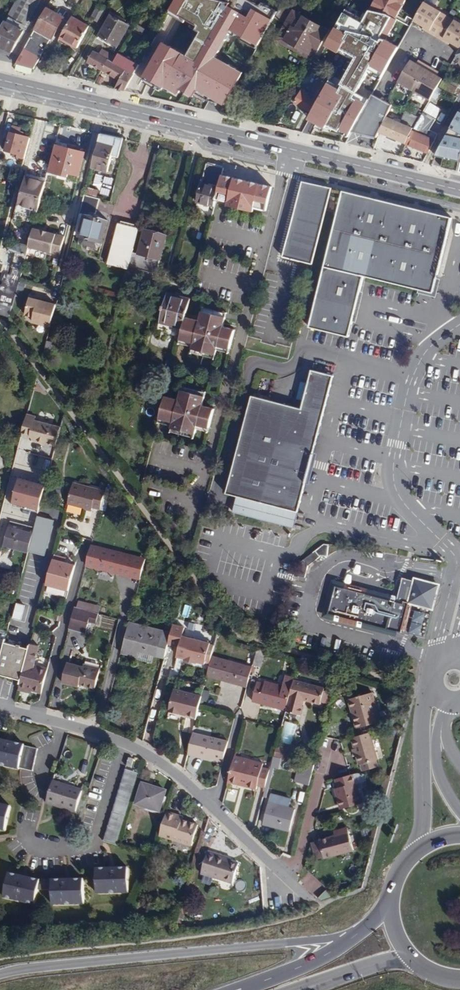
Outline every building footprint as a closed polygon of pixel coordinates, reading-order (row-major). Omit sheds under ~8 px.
[(0,30),(0,46),(12,52),(23,31),(22,30),(23,27),(18,25),(20,22),(25,25),(27,25),(41,0),(16,0),(0,30)] [(228,3),(219,0),(173,0),(167,10),(200,28),(188,53),(195,59),(197,56),(228,3)] [(236,67),(260,24),(274,0),(230,0),(228,3),(197,56),(204,60),(191,84),(197,88),(218,100),(236,67)] [(396,17),(405,0),(373,0),(368,8),(386,12),(391,15),(396,17)] [(424,2),(414,20),(424,26),(430,29),(429,31),(430,32),(443,40),(444,38),(450,41),(459,47),(459,22),(424,2)] [(98,21),(106,9),(98,5),(92,17),(98,21)] [(386,12),(368,8),(362,19),(343,10),(335,24),(346,30),(372,36),(379,39),(391,15),(386,12)] [(47,9),(36,28),(52,38),(64,18),(47,9)] [(328,30),(294,11),(278,40),(307,57),(313,48),(317,50),(328,30)] [(99,35),(117,45),(128,25),(111,15),(99,35)] [(89,26),(72,17),(60,37),(77,47),(89,26)] [(171,17),(164,32),(173,36),(180,21),(171,17)] [(145,26),(140,23),(133,35),(139,38),(145,26)] [(236,67),(244,71),(268,28),(260,24),(236,67)] [(34,31),(16,64),(34,68),(50,40),(34,31)] [(116,48),(117,45),(99,35),(97,38),(116,48)] [(359,42),(369,47),(371,42),(363,37),(359,42)] [(195,59),(188,53),(163,40),(144,75),(177,93),(178,89),(193,95),(197,88),(191,84),(204,60),(197,56),(195,59)] [(373,95),(378,84),(373,82),(387,57),(369,47),(359,42),(358,41),(344,67),(349,69),(336,87),(332,95),(361,111),(373,95)] [(87,62),(102,70),(108,60),(114,62),(116,58),(101,50),(99,54),(93,51),(87,62)] [(139,64),(119,53),(116,58),(114,62),(108,60),(102,70),(119,80),(115,88),(124,90),(139,64)] [(327,62),(321,59),(315,70),(321,73),(327,62)] [(430,99),(432,95),(438,86),(443,78),(437,74),(433,72),(435,69),(421,61),(420,64),(417,63),(411,59),(398,81),(430,99)] [(310,114),(318,100),(315,99),(325,81),(316,77),(308,92),(304,89),(297,102),(305,107),(304,110),(310,114)] [(336,87),(328,83),(318,100),(310,114),(308,119),(326,128),(328,125),(348,136),(350,131),(361,111),(332,95),(336,87)] [(438,86),(432,95),(439,99),(444,90),(438,86)] [(387,117),(393,104),(373,95),(361,111),(350,131),(378,138),(381,133),(387,117)] [(459,129),(459,110),(451,125),(459,129)] [(388,136),(407,143),(416,124),(420,116),(406,111),(401,122),(394,120),(388,136)] [(417,125),(416,124),(407,143),(428,152),(433,139),(425,135),(426,132),(422,130),(424,127),(430,130),(436,119),(424,113),(417,125)] [(381,133),(388,136),(394,120),(387,117),(381,133)] [(24,157),(30,137),(19,135),(21,128),(13,126),(7,150),(20,153),(19,156),(24,157)] [(122,139),(100,134),(91,167),(108,171),(112,155),(118,156),(122,139)] [(452,134),(440,155),(447,157),(459,160),(459,136),(452,134)] [(85,152),(55,144),(49,168),(69,174),(79,176),(85,152)] [(459,164),(459,160),(447,157),(445,163),(459,166),(459,164)] [(222,174),(224,168),(207,164),(197,201),(214,206),(216,197),(222,174)] [(69,174),(49,168),(48,171),(69,176),(69,174)] [(272,187),(222,174),(216,197),(229,200),(228,204),(253,210),(254,206),(266,210),(272,187)] [(36,216),(45,181),(26,176),(17,211),(36,216)] [(73,179),(68,178),(64,191),(70,193),(73,179)] [(283,257),(312,265),(326,209),(331,189),(302,182),(283,257)] [(99,191),(86,187),(84,193),(97,196),(99,191)] [(438,277),(452,217),(426,211),(425,214),(420,213),(420,210),(417,209),(377,199),(376,203),(370,201),(371,198),(342,191),(337,212),(311,316),(309,326),(349,336),(353,320),(361,291),(365,275),(397,283),(419,288),(434,292),(438,277)] [(95,218),(100,198),(84,195),(74,233),(102,241),(107,222),(95,218)] [(132,251),(138,228),(134,227),(135,225),(121,222),(121,224),(117,223),(107,263),(128,268),(129,266),(132,251)] [(65,235),(33,226),(28,246),(60,254),(65,235)] [(145,231),(139,253),(135,267),(157,273),(166,237),(145,231)] [(27,244),(10,240),(8,251),(25,255),(27,244)] [(139,253),(132,251),(129,266),(135,267),(139,253)] [(10,317),(21,270),(13,268),(6,295),(0,293),(0,314),(10,317)] [(364,292),(361,291),(353,320),(356,321),(364,292)] [(185,316),(190,299),(183,297),(176,295),(168,293),(161,322),(183,328),(185,316)] [(49,327),(55,305),(28,298),(24,315),(32,317),(31,322),(49,327)] [(203,306),(202,310),(219,314),(218,317),(225,318),(226,312),(203,306)] [(200,319),(185,316),(183,328),(180,338),(194,342),(193,345),(192,348),(216,354),(217,349),(217,345),(230,348),(235,329),(223,326),(225,318),(218,317),(219,314),(202,310),(200,319)] [(59,344),(47,341),(46,346),(57,349),(59,344)] [(216,354),(192,348),(191,351),(215,358),(216,354)] [(305,485),(313,454),(333,377),(310,372),(300,410),(251,398),(226,495),(237,498),(233,514),(282,527),(286,511),(298,514),(305,485)] [(182,385),(181,390),(198,394),(198,397),(204,398),(206,392),(182,385)] [(173,421),(172,425),(171,428),(195,433),(196,428),(197,424),(209,428),(215,408),(202,405),(204,398),(198,397),(198,394),(181,390),(179,399),(165,396),(159,417),(173,421)] [(55,446),(60,426),(38,421),(39,418),(26,415),(22,433),(29,435),(28,439),(55,446)] [(195,433),(171,428),(170,431),(194,437),(195,433)] [(317,455),(313,454),(305,485),(308,486),(317,455)] [(19,478),(13,503),(39,509),(40,506),(41,503),(42,498),(45,485),(19,478)] [(61,486),(50,483),(48,490),(59,493),(61,486)] [(100,510),(105,492),(72,483),(67,504),(85,508),(86,506),(92,508),(100,510)] [(47,492),(45,499),(57,502),(59,495),(47,492)] [(41,503),(55,507),(57,502),(45,499),(42,498),(41,503)] [(286,511),(282,527),(294,530),(298,514),(286,511)] [(33,534),(29,550),(45,554),(53,521),(37,516),(34,529),(33,534)] [(6,546),(28,551),(29,550),(33,534),(18,530),(18,527),(11,525),(10,528),(6,546)] [(328,544),(324,544),(299,563),(296,577),(304,578),(308,565),(321,555),(327,555),(328,544)] [(95,558),(103,561),(106,553),(97,551),(95,558)] [(63,557),(54,555),(46,584),(69,590),(75,565),(66,563),(62,562),(63,557)] [(139,570),(103,561),(95,558),(86,589),(105,594),(108,582),(135,589),(139,570)] [(408,604),(432,610),(439,584),(414,577),(413,580),(402,577),(396,601),(408,604)] [(388,630),(389,628),(396,601),(342,586),(341,589),(332,587),(330,596),(327,595),(326,597),(329,598),(326,611),(333,613),(333,615),(388,630)] [(16,590),(10,588),(8,595),(14,597),(16,590)] [(172,597),(164,596),(163,603),(170,604),(172,597)] [(401,631),(408,604),(396,601),(389,628),(401,631)] [(24,607),(18,605),(15,617),(21,619),(24,607)] [(96,623),(99,612),(75,606),(72,618),(69,627),(86,632),(89,621),(96,623)] [(60,623),(62,616),(54,614),(53,621),(60,623)] [(139,651),(157,655),(162,630),(130,622),(122,653),(137,657),(139,651)] [(171,633),(168,644),(179,646),(177,657),(185,658),(185,660),(195,663),(196,661),(203,663),(208,645),(180,638),(182,630),(172,627),(171,633)] [(157,655),(165,658),(168,644),(171,633),(162,630),(157,655)] [(14,677),(22,647),(4,642),(3,646),(1,656),(0,659),(0,673),(14,677)] [(22,679),(19,689),(30,693),(32,689),(35,690),(42,692),(48,669),(35,665),(39,646),(31,644),(30,649),(22,679)] [(208,645),(203,663),(209,665),(213,645),(209,644),(208,645)] [(14,677),(22,679),(30,649),(22,647),(14,677)] [(260,667),(265,651),(257,648),(256,652),(253,665),(260,667)] [(252,668),(253,665),(256,652),(249,650),(246,666),(252,668)] [(247,687),(252,668),(246,666),(212,657),(207,675),(217,678),(218,677),(236,681),(236,683),(247,687)] [(100,668),(84,664),(83,667),(67,663),(62,682),(79,686),(80,683),(96,687),(100,668)] [(293,681),(294,679),(285,676),(283,686),(266,682),(265,684),(258,682),(253,700),(274,706),(275,702),(287,705),(293,681)] [(324,689),(293,681),(287,705),(286,709),(286,710),(302,714),(304,706),(302,705),(304,699),(320,703),(324,689)] [(197,717),(199,709),(203,696),(174,689),(169,711),(180,714),(181,712),(188,713),(188,715),(197,717)] [(358,715),(354,716),(357,728),(379,722),(371,693),(349,699),(352,709),(356,708),(358,715)] [(285,737),(294,738),(296,723),(287,722),(285,737)] [(189,752),(223,761),(229,742),(193,733),(189,752)] [(378,760),(370,733),(352,737),(360,764),(376,760),(378,760)] [(0,740),(0,766),(18,770),(18,769),(32,772),(37,750),(23,747),(24,745),(0,740)] [(274,757),(277,757),(288,760),(291,748),(277,745),(274,757)] [(258,785),(266,788),(271,769),(263,767),(264,762),(236,755),(229,781),(241,784),(243,779),(248,781),(247,786),(258,788),(258,785)] [(290,770),(293,762),(288,760),(277,757),(275,766),(290,770)] [(378,767),(376,760),(360,764),(362,771),(378,767)] [(309,784),(314,767),(299,763),(294,781),(309,784)] [(117,845),(139,774),(125,769),(103,841),(117,845)] [(357,782),(355,776),(354,773),(336,779),(338,787),(336,788),(340,801),(344,800),(346,808),(363,803),(357,782)] [(364,780),(363,774),(355,776),(357,782),(364,780)] [(83,791),(53,782),(47,803),(76,812),(83,791)] [(166,791),(143,783),(136,804),(159,812),(166,791)] [(296,809),(269,803),(264,823),(291,830),(296,809)] [(0,805),(0,829),(5,831),(11,807),(0,805)] [(167,812),(159,836),(192,847),(199,825),(183,820),(176,818),(176,815),(167,812)] [(348,828),(341,829),(343,834),(336,836),(320,840),(320,842),(312,844),(316,859),(354,849),(348,828)] [(225,859),(226,857),(209,851),(201,873),(233,883),(239,864),(231,862),(225,859)] [(127,868),(96,868),(96,893),(128,892),(127,868)] [(318,899),(327,889),(309,872),(299,881),(318,899)] [(37,889),(39,880),(7,873),(2,897),(35,904),(37,889)] [(51,879),(39,880),(37,889),(51,889),(51,879)] [(83,879),(51,879),(51,889),(51,905),(84,904),(83,879)] [(324,901),(332,894),(326,889),(319,896),(324,901)]
